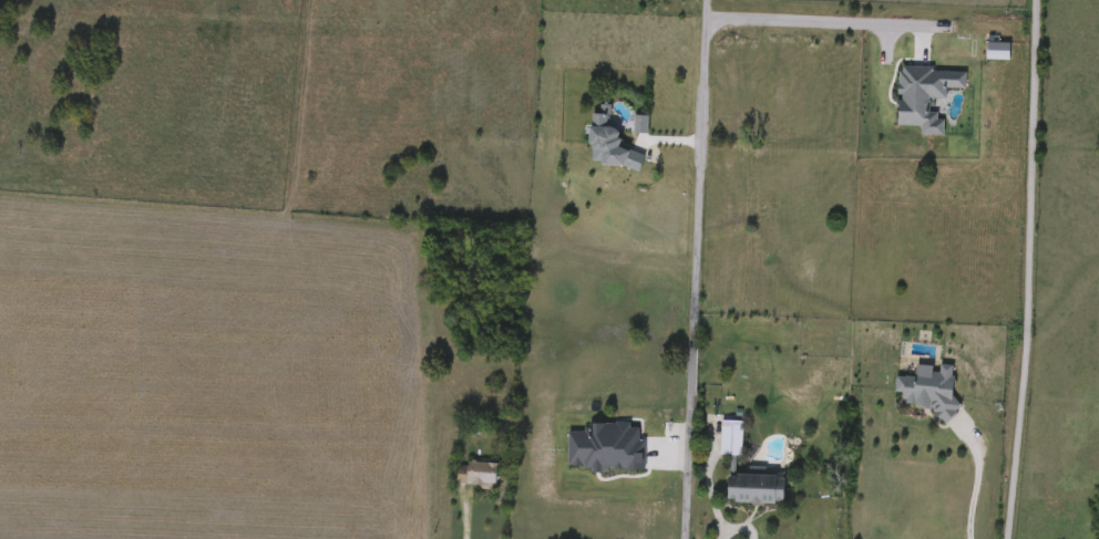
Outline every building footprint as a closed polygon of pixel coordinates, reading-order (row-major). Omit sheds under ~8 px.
[(739,422),(739,456),(719,456),(719,422),(739,422)] [(454,485),(454,463),(493,464),(493,486),(454,485)] [(746,467),(761,468),(761,477),(781,478),(780,505),(726,502),(727,474),(746,475),(746,467)]
